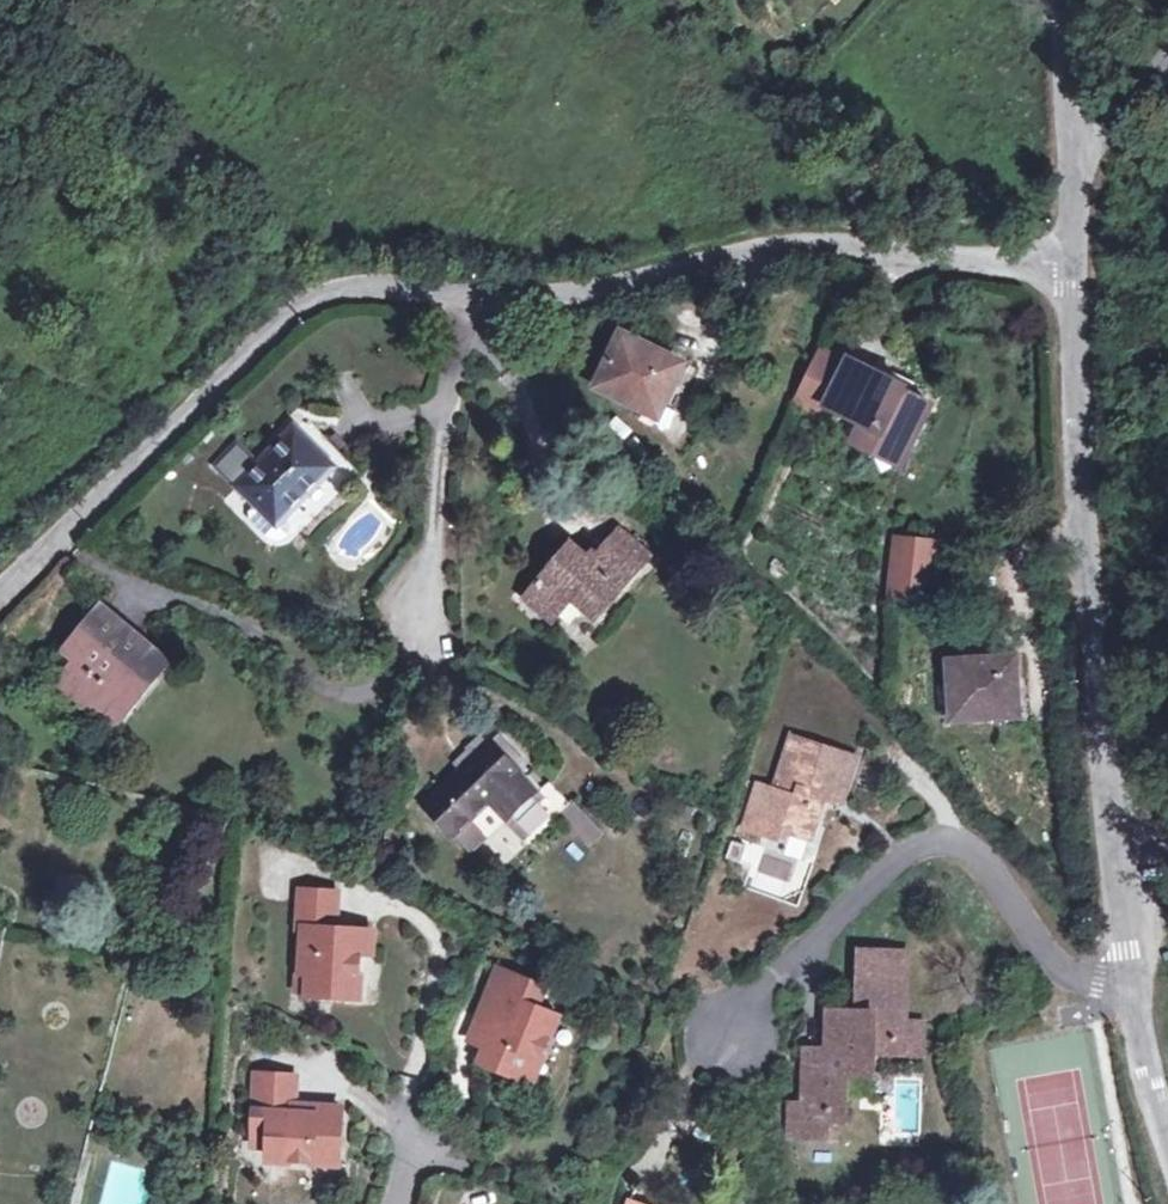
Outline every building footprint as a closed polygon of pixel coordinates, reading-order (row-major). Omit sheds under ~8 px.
[(680,363),(621,335),(596,386),(656,414),(680,363)] [(843,365),(817,353),(796,398),(821,410),(824,402),(867,423),(859,441),(879,450),(883,442),(905,454),(928,405),(910,396),(907,401),(898,397),(902,388),(845,360),(843,365)] [(215,464),(235,484),(253,501),(246,509),(246,518),(272,544),(282,544),(290,535),(290,526),(282,517),(333,465),(293,425),(255,464),(235,443),(215,464)] [(883,442),(879,450),(902,461),(905,454),(883,442)] [(591,563),(570,546),(525,595),(551,619),(576,591),(599,610),(649,554),(618,529),(591,563)] [(937,542),(895,537),(889,597),(930,602),(937,542)] [(64,647),(76,658),(57,681),(77,699),(109,727),(142,688),(129,678),(152,649),(99,605),(64,647)] [(76,658),(64,647),(25,693),(36,703),(58,722),(77,699),(57,681),(76,658)] [(165,660),(152,649),(129,678),(142,688),(165,660)] [(1014,657),(947,662),(951,719),(1018,714),(1014,657)] [(473,754),(458,769),(421,802),(452,835),(458,829),(487,802),(503,819),(511,827),(518,821),(527,831),(547,812),(538,803),(545,796),(541,791),(537,787),(521,771),(493,741),(491,739),(489,740),(481,732),(466,747),(467,748),(473,754)] [(500,733),(493,741),(521,771),(528,764),(500,733)] [(853,757),(790,736),(772,789),(756,784),(743,826),(759,832),(765,814),(782,820),(779,829),(788,832),(806,838),(820,797),(838,803),(847,774),(853,757)] [(473,754),(467,748),(451,762),(458,769),(473,754)] [(541,791),(545,796),(560,810),(571,823),(581,813),(569,801),(566,804),(547,784),(541,791)] [(782,820),(765,814),(759,832),(785,841),(788,832),(779,829),(782,820)] [(300,935),(307,937),(297,978),(305,980),(300,1001),(348,1011),(356,970),(366,973),(371,949),(336,941),(344,904),(308,897),(300,935)] [(856,1012),(826,1011),(825,1057),(803,1057),(803,1105),(788,1105),(787,1136),(826,1137),(827,1122),(845,1121),(846,1097),(846,1075),(871,1075),(873,1075),(874,1052),(920,1053),(920,1021),(900,1022),(902,952),(858,951),(856,1012)] [(496,969),(475,1019),(494,1026),(488,1043),(481,1060),(521,1077),(531,1053),(540,1056),(556,1016),(535,1008),(543,988),(496,969)] [(156,974),(141,970),(138,985),(152,989),(156,974)] [(297,978),(294,977),(290,999),(300,1001),(305,980),(297,978)] [(494,1026),(475,1019),(468,1035),(488,1043),(494,1026)] [(540,1056),(531,1053),(521,1077),(530,1080),(540,1056)] [(299,1074),(260,1072),(256,1131),(274,1132),(274,1141),(273,1154),(340,1158),(343,1106),(297,1103),(299,1074)] [(871,1075),(846,1075),(846,1097),(871,1096),(871,1075)] [(274,1132),(256,1131),(256,1140),(274,1141),(274,1132)]
